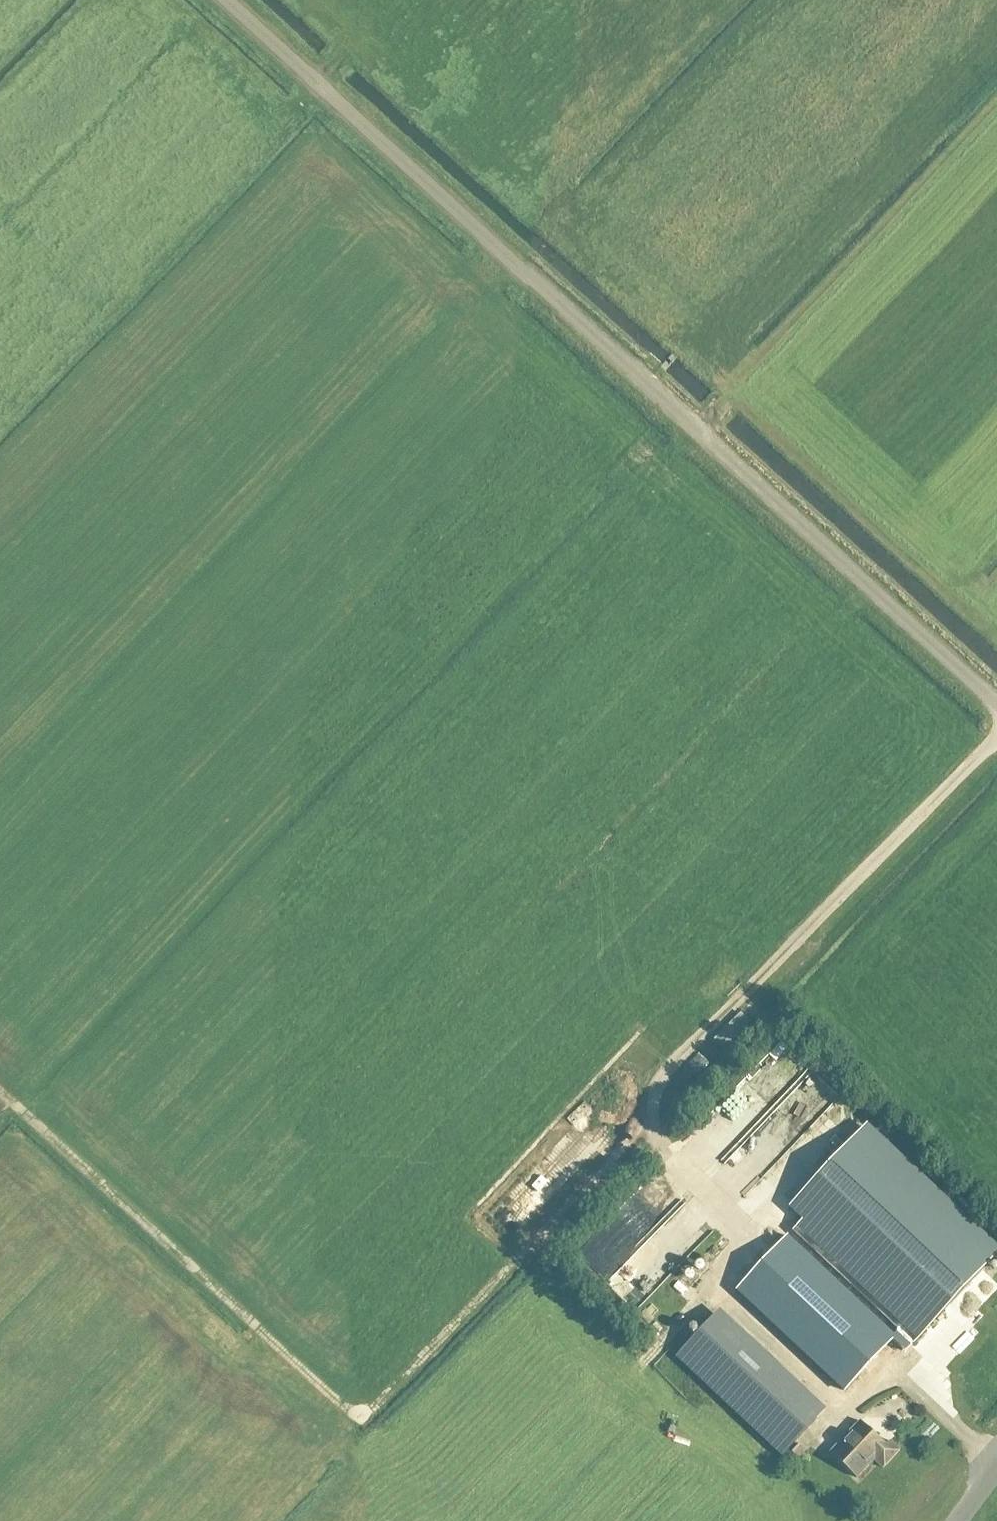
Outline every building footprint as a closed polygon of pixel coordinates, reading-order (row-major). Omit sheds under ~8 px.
[(925,1328),(996,1252),(864,1127),(793,1204),(806,1217),(738,1290),(844,1389),(891,1338),(905,1351),(925,1328)] [(711,1318),(675,1355),(781,1454),(817,1417),(711,1318)] [(899,1448),(890,1440),(886,1444),(860,1419),(830,1452),(856,1476),(874,1458),(882,1466),(899,1448)]
